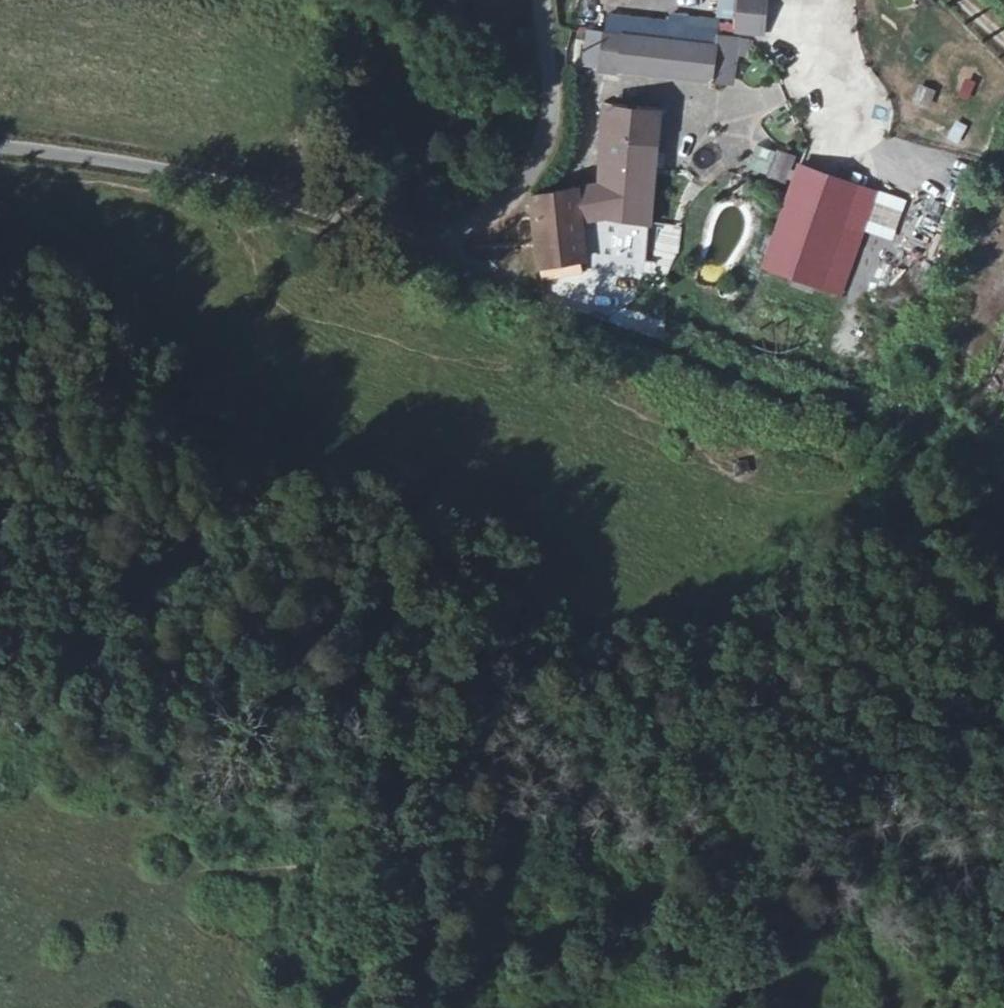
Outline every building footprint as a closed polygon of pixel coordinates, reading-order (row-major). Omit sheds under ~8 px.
[(612,19),(610,39),(581,37),(578,70),(723,84),(724,60),(728,38),(722,39),(707,37),(704,36),(707,15),(662,12),(661,24),(612,19)] [(956,95),(969,100),(979,75),(966,70),(956,95)] [(606,192),(605,218),(656,219),(659,113),(606,113),(606,192)] [(854,295),(888,195),(806,169),(772,271),(854,295)] [(584,217),(579,191),(532,194),(545,266),(553,266),(593,264),(584,217)] [(584,217),(605,218),(606,192),(579,191),(584,217)]
